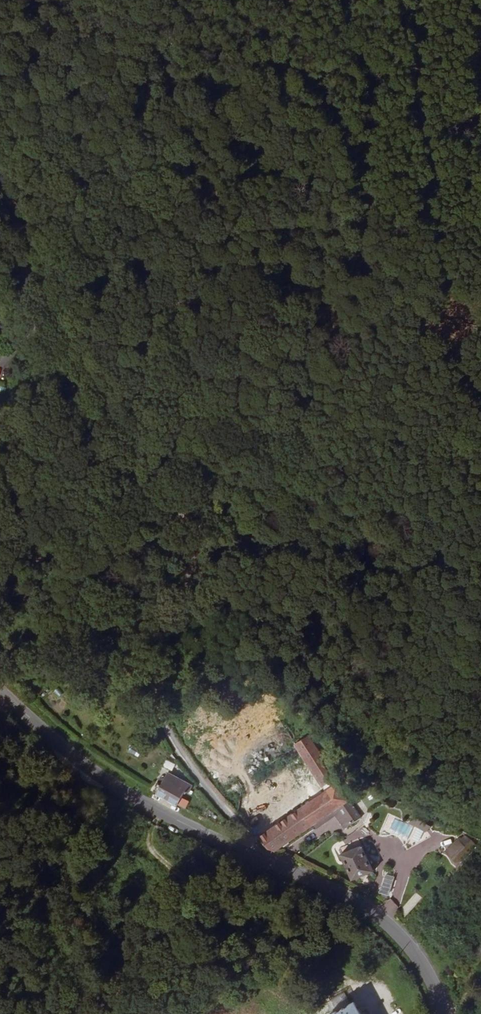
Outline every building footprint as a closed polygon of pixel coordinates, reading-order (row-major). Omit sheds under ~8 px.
[(269,847),(276,850),(334,811),(350,800),(319,755),(322,753),(310,734),(289,747),(293,754),(296,752),(294,749),(297,747),(326,790),(260,835),(269,847)] [(197,774),(196,773),(172,760),(167,768),(163,767),(159,776),(162,778),(159,784),(182,796),(189,780),(193,782),(197,774)] [(345,829),(362,818),(350,800),(334,811),(345,829)] [(426,833),(430,826),(415,817),(410,824),(426,833)] [(362,846),(341,856),(353,881),(374,871),(362,846)] [(390,891),(392,876),(384,876),(383,891),(390,891)] [(359,996),(332,1013),(370,1013),(359,996)]
